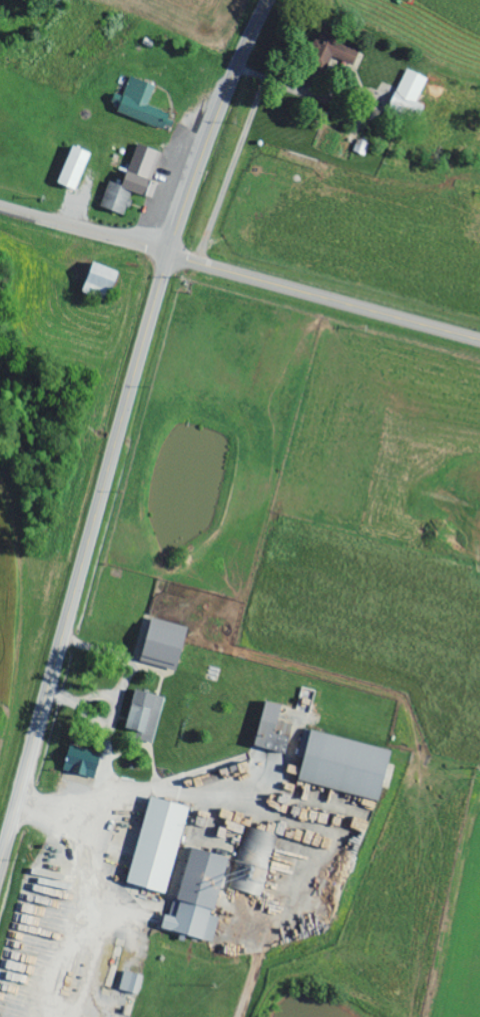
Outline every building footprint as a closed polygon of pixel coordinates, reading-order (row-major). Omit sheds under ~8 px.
[(359,49),(319,32),(309,55),(343,69),(345,63),(352,66),(359,49)] [(422,106),(417,104),(427,79),(404,70),(387,110),(415,121),(422,106)] [(154,86),(129,77),(116,113),(163,130),(168,113),(147,106),(154,86)] [(353,152),(364,156),(369,143),(358,139),(353,152)] [(161,153),(135,145),(121,187),(107,183),(99,209),(123,216),(131,193),(151,200),(156,184),(151,183),(161,153)] [(73,192),(88,155),(70,147),(54,184),(73,192)] [(115,273),(89,263),(78,292),(103,302),(115,273)] [(137,661),(176,671),(187,627),(147,617),(137,661)] [(123,728),(136,731),(134,739),(152,743),(163,697),(132,690),(123,728)] [(250,746),(283,754),(290,725),(275,722),(277,714),(280,715),(283,706),(262,701),(250,746)] [(377,801),(386,764),(389,765),(392,750),(306,730),(294,781),(377,801)] [(92,779),(99,754),(67,745),(60,770),(92,779)] [(186,807),(146,797),(125,883),(164,893),(186,807)] [(250,817),(220,810),(216,825),(233,829),(233,826),(247,829),(250,817)] [(263,897),(277,834),(248,828),(241,860),(244,861),(241,874),(232,873),(229,889),(263,897)] [(227,858),(187,848),(169,916),(162,914),(158,929),(211,942),(217,917),(212,916),(227,858)] [(118,989),(137,995),(142,977),(123,971),(118,989)]
